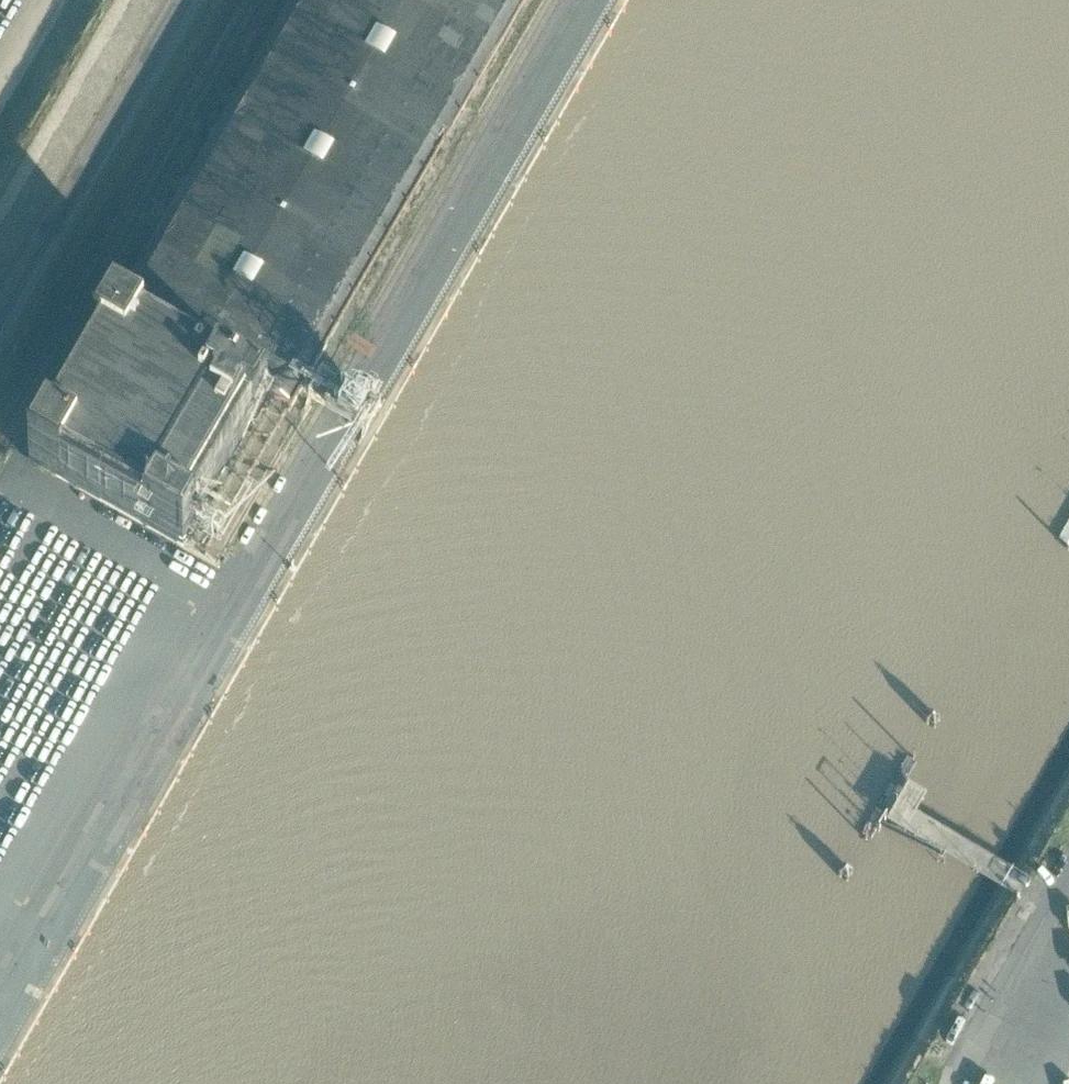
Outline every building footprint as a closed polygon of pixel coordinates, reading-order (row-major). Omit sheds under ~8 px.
[(267,412),(287,423),(528,0),(298,0),(113,325),(267,412)] [(113,325),(28,474),(181,561),(267,412),(113,325)]
